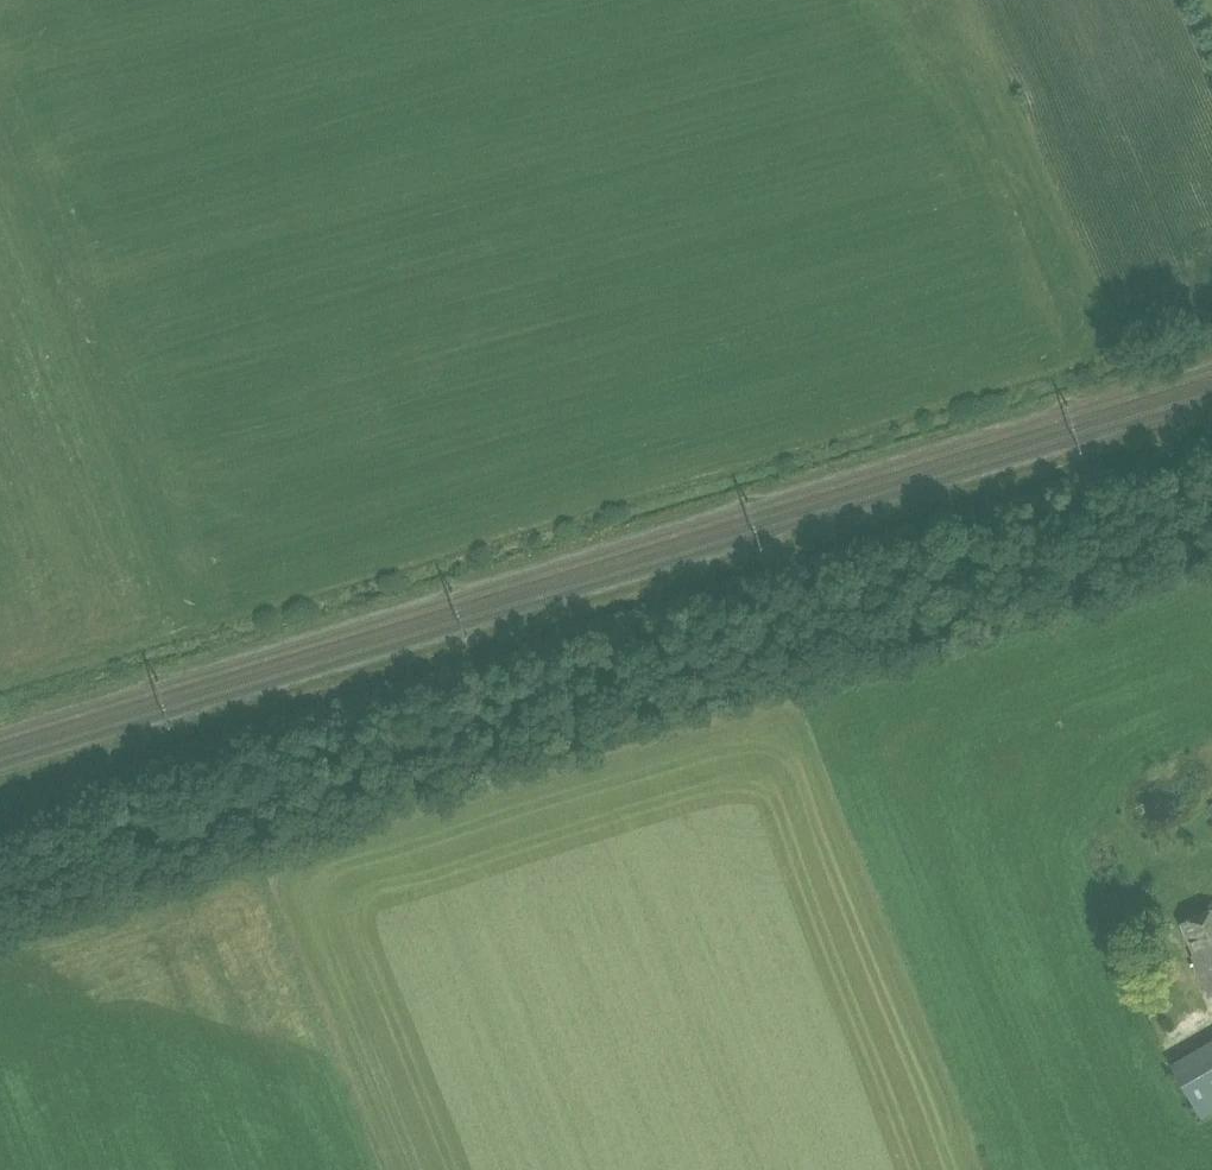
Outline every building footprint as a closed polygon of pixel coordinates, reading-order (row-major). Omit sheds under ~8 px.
[(1195,953),(1189,955),(1209,997),(1211,995),(1211,908),(1181,923),(1195,953)] [(1171,1063),(1203,1119),(1211,1114),(1211,1040),(1171,1063)]
